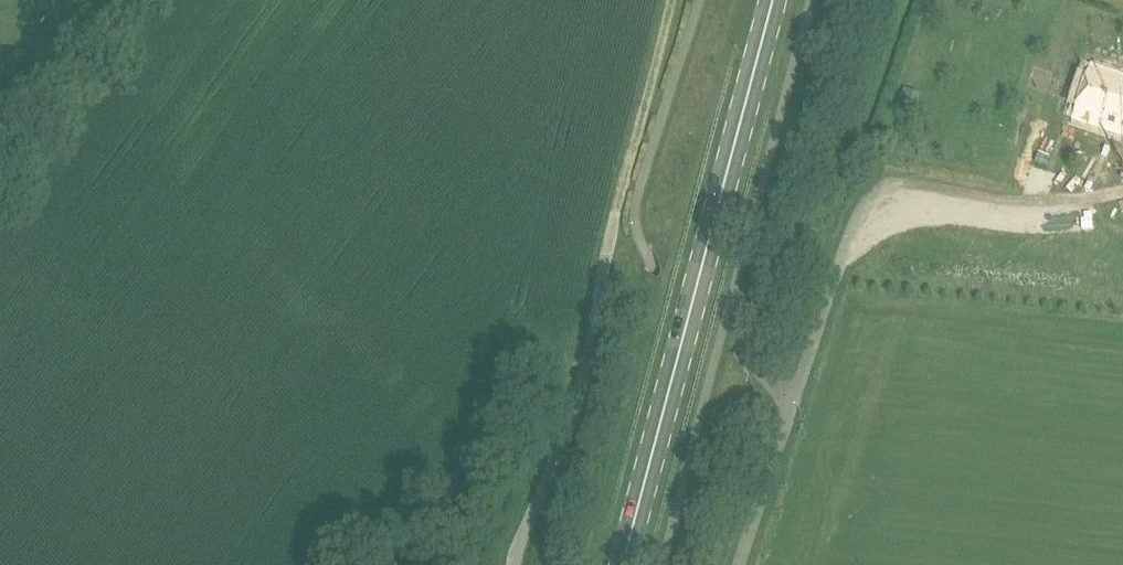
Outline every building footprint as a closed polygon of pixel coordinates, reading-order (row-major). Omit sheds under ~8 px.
[(1091,65),(1082,92),(1073,119),(1122,136),(1122,76),(1091,65)]
